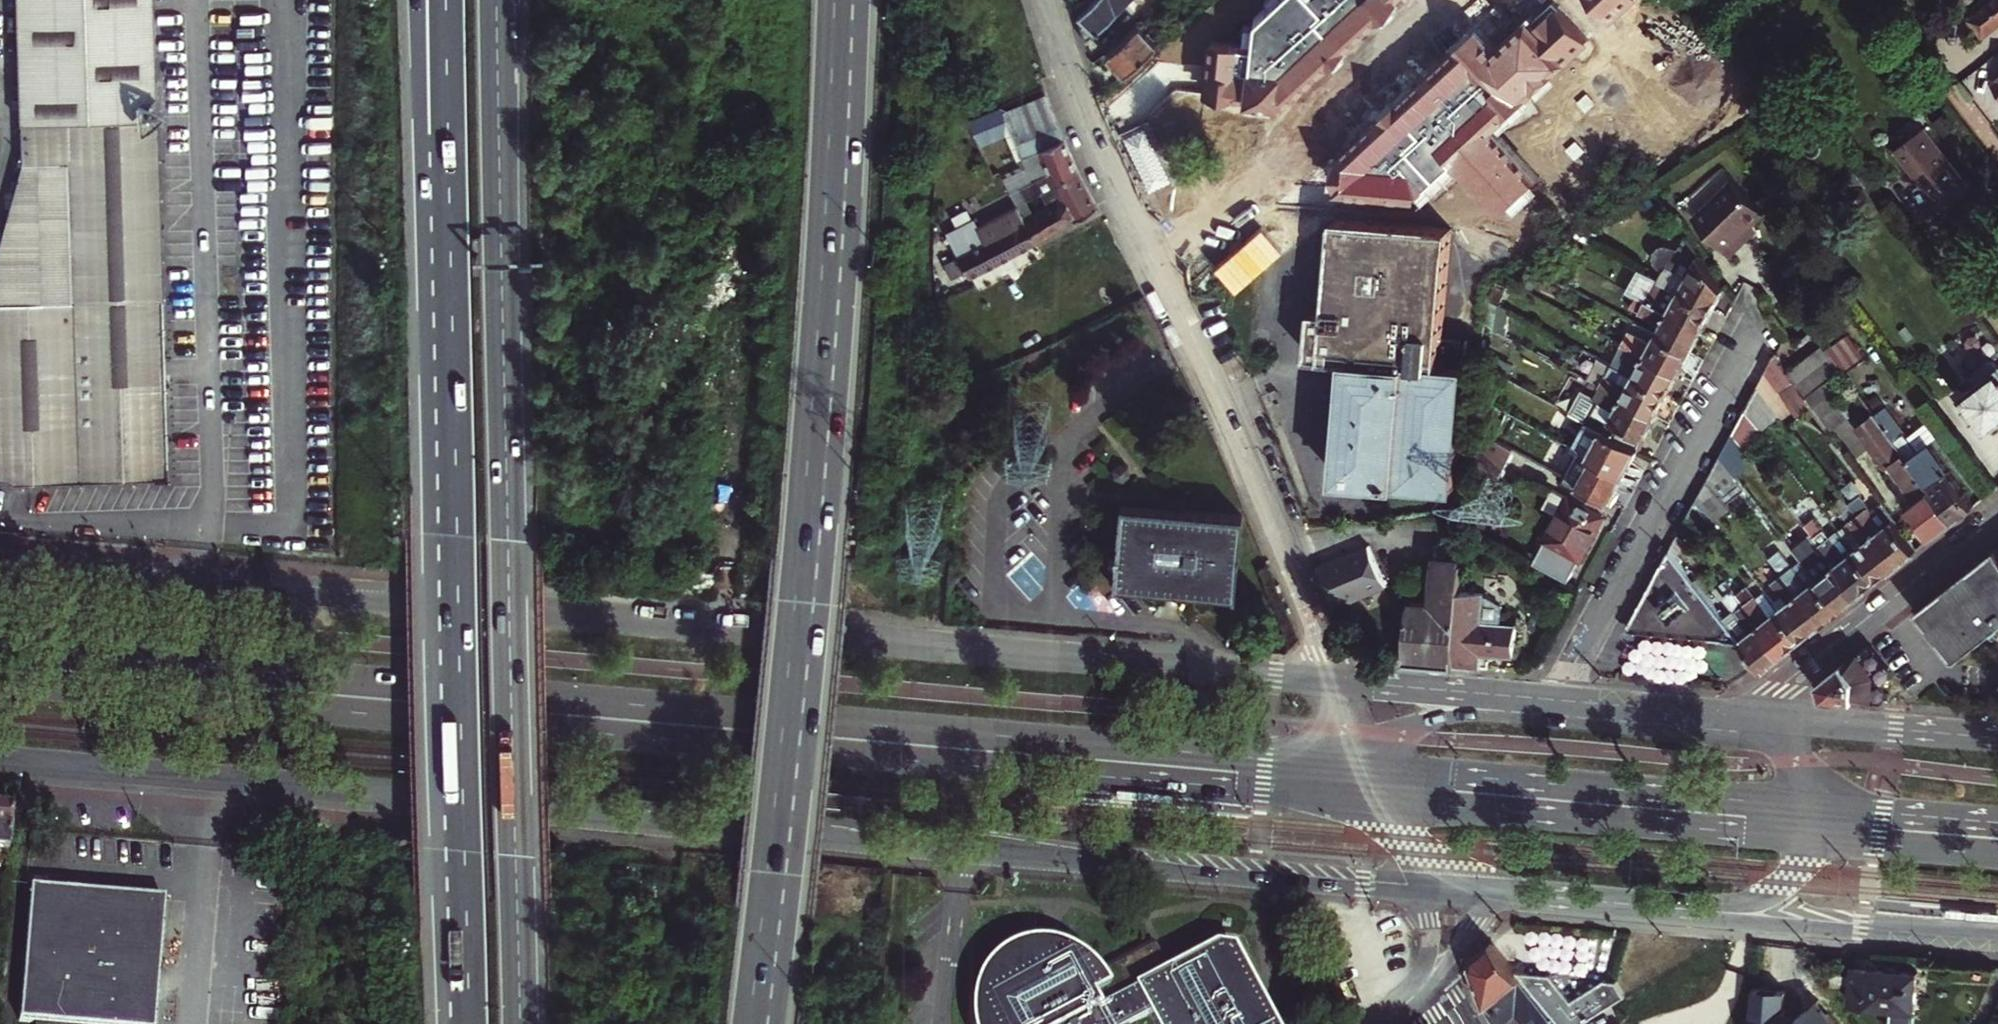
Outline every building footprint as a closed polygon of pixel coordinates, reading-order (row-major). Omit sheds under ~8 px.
[(155,115),(141,116),(140,98),(154,97),(150,22),(149,0),(12,0),(18,106),(22,161),(15,191),(0,251),(0,486),(176,476),(155,115)] [(1126,0),(1094,0),(1078,17),(1086,41),(1126,0)] [(1252,19),(1249,45),(1209,40),(1203,91),(1282,101),(1392,0),(1273,0),(1252,19)] [(1611,18),(1630,0),(1593,0),(1611,18)] [(1965,22),(1979,41),(1997,26),(1997,0),(1993,0),(1965,22)] [(1340,195),(1422,200),(1457,167),(1501,215),(1543,176),(1498,128),(1590,43),(1553,4),(1537,20),(1533,16),(1499,47),(1480,28),(1342,156),(1340,195)] [(1157,43),(1171,31),(1154,14),(1142,26),(1157,43)] [(1108,54),(1125,72),(1157,43),(1142,26),(1140,24),(1108,54)] [(1731,58),(1702,56),(1701,83),(1729,85),(1731,58)] [(1064,138),(1046,98),(976,126),(982,139),(1007,126),(1011,136),(1018,133),(1037,179),(1049,173),(1039,150),(1064,138)] [(944,143),(950,154),(982,139),(976,126),(944,143)] [(1926,129),(1898,150),(1945,211),(1972,190),(1926,129)] [(1077,171),(1064,138),(1039,150),(1049,173),(1053,184),(1077,171)] [(1053,184),(1062,199),(1073,220),(1097,206),(1077,171),(1053,184)] [(1009,194),(1014,204),(1039,191),(1054,204),(1062,199),(1053,184),(1049,173),(1037,179),(1009,194)] [(1764,210),(1736,184),(1720,202),(1747,239),(1750,236),(1745,230),(1753,222),(1764,210)] [(1024,221),(1035,241),(1073,220),(1062,199),(1054,204),(1024,221)] [(1720,202),(1696,226),(1728,258),(1747,239),(1720,202)] [(969,278),(1035,241),(1024,221),(1015,206),(977,227),(974,222),(946,237),(969,278)] [(1452,231),(1448,231),(1432,230),(1336,222),(1328,314),(1315,313),(1312,355),(1311,360),(1350,363),(1340,480),(1456,490),(1466,374),(1440,372),(1446,303),(1452,231)] [(1750,236),(1758,227),(1753,222),(1745,230),(1750,236)] [(1598,234),(1594,225),(1577,236),(1587,241),(1598,234)] [(1726,287),(1688,235),(1680,251),(1674,267),(1671,273),(1666,283),(1681,291),(1714,309),(1726,287)] [(1674,267),(1680,251),(1671,246),(1667,245),(1662,246),(1659,248),(1656,251),(1654,255),(1654,259),(1656,263),(1658,267),(1671,273),(1674,267)] [(1659,280),(1647,301),(1702,331),(1714,309),(1681,291),(1666,283),(1659,280)] [(1702,331),(1647,301),(1636,296),(1631,306),(1663,323),(1658,333),(1691,352),(1702,331)] [(1631,332),(1625,344),(1680,374),(1691,352),(1658,333),(1652,344),(1631,332)] [(1849,337),(1830,352),(1844,371),(1847,376),(1867,361),(1849,337)] [(1680,374),(1625,344),(1619,355),(1640,366),(1634,376),(1668,394),(1680,374)] [(1825,346),(1788,373),(1806,398),(1844,371),(1830,352),(1825,346)] [(1613,365),(1634,376),(1640,366),(1619,355),(1613,365)] [(1775,355),(1767,370),(1800,414),(1811,405),(1806,398),(1788,373),(1775,355)] [(1613,365),(1607,376),(1629,387),(1634,376),(1613,365)] [(1767,370),(1759,385),(1782,415),(1788,423),(1800,414),(1767,370)] [(1962,399),(1987,431),(1997,423),(1997,372),(1962,399)] [(1607,376),(1601,387),(1657,416),(1668,394),(1634,376),(1629,387),(1607,376)] [(1782,415),(1759,385),(1747,409),(1762,430),(1782,415)] [(1657,416),(1601,387),(1595,398),(1599,400),(1588,422),(1592,424),(1599,427),(1639,449),(1657,416)] [(1886,407),(1876,414),(1954,520),(1975,504),(1930,444),(1919,452),(1910,440),(1911,439),(1886,407)] [(1769,438),(1762,430),(1747,409),(1734,432),(1750,453),(1769,438)] [(1908,507),(1931,538),(1954,520),(1876,414),(1858,427),(1889,468),(1891,467),(1916,500),(1908,507)] [(1592,424),(1580,445),(1587,449),(1599,427),(1592,424)] [(1639,449),(1599,427),(1587,449),(1580,445),(1578,450),(1625,474),(1639,449)] [(1734,432),(1722,456),(1737,476),(1756,461),(1750,453),(1734,432)] [(1500,478),(1507,466),(1513,454),(1486,440),(1474,464),(1500,478)] [(1625,474),(1578,450),(1563,477),(1611,502),(1625,474)] [(1737,476),(1722,456),(1710,479),(1722,495),(1741,481),(1737,476)] [(1722,495),(1710,479),(1697,503),(1710,520),(1730,505),(1722,495)] [(1543,512),(1558,520),(1568,502),(1553,494),(1543,512)] [(1874,535),(1872,537),(1884,552),(1887,549),(1899,564),(1916,550),(1885,506),(1873,514),(1861,499),(1852,506),(1859,516),(1874,535)] [(1558,520),(1535,563),(1568,581),(1601,519),(1568,502),(1558,520)] [(1710,520),(1697,503),(1688,520),(1685,526),(1697,542),(1717,528),(1710,520)] [(1241,514),(1118,504),(1111,586),(1233,597),(1241,514)] [(1865,544),(1856,551),(1879,580),(1899,564),(1887,549),(1884,552),(1872,537),(1874,535),(1859,516),(1850,523),(1865,544)] [(1805,525),(1821,546),(1837,565),(1839,564),(1850,579),(1847,582),(1858,597),(1879,580),(1856,551),(1847,558),(1831,538),(1816,518),(1805,525)] [(1856,551),(1841,531),(1831,538),(1847,558),(1856,551)] [(1680,535),(1672,550),(1676,555),(1688,546),(1680,535)] [(1457,667),(1462,591),(1466,544),(1443,542),(1443,545),(1436,545),(1435,561),(1441,562),(1437,609),(1414,607),(1409,663),(1457,667)] [(1828,573),(1818,580),(1841,610),(1853,601),(1858,597),(1847,582),(1850,579),(1839,564),(1837,565),(1821,546),(1812,552),(1815,557),(1828,573)] [(1372,547),(1322,569),(1339,609),(1389,588),(1372,547)] [(1922,604),(1958,655),(1988,633),(1992,638),(1997,633),(1997,547),(1922,604)] [(1636,617),(1628,633),(1742,642),(1726,620),(1687,570),(1676,555),(1672,550),(1646,599),(1672,613),(1663,631),(1636,617)] [(1794,568),(1779,550),(1770,557),(1784,575),(1794,568)] [(1815,557),(1805,564),(1818,580),(1828,573),(1815,557)] [(1484,569),(1469,568),(1469,584),(1484,584),(1484,569)] [(1797,597),(1809,612),(1814,609),(1824,623),(1841,610),(1818,580),(1809,587),(1794,568),(1784,575),(1799,595),(1797,597)] [(1790,603),(1780,611),(1804,640),(1824,623),(1814,609),(1809,612),(1797,597),(1799,595),(1784,575),(1774,582),(1790,603)] [(1765,671),(1783,656),(1771,641),(1775,638),(1764,624),(1762,626),(1735,590),(1728,581),(1722,585),(1729,594),(1724,598),(1736,613),(1726,620),(1742,642),(1748,648),(1761,665),(1765,671)] [(1762,626),(1764,624),(1775,638),(1771,641),(1783,656),(1804,640),(1780,611),(1771,618),(1744,583),(1735,590),(1762,626)] [(1485,592),(1462,591),(1457,667),(1483,669),(1483,653),(1517,655),(1519,625),(1503,624),(1503,615),(1484,614),(1485,592)] [(1646,599),(1636,617),(1663,631),(1672,613),(1646,599)] [(1922,604),(1918,607),(1955,658),(1958,655),(1922,604)] [(1870,644),(1822,682),(1826,699),(1883,703),(1885,674),(1878,673),(1888,665),(1870,644)] [(1761,665),(1748,648),(1742,653),(1755,669),(1761,665)] [(10,813),(0,812),(0,857),(6,858),(10,813)] [(156,1004),(166,903),(65,893),(66,881),(49,880),(48,890),(33,889),(20,1023),(154,1023),(156,1004)] [(1239,955),(1217,950),(1170,974),(1155,946),(1097,976),(1088,966),(1078,957),(1066,950),(1060,948),(1047,945),(1034,945),(1020,947),(1014,949),(1002,955),(991,964),(986,969),(978,981),(975,987),(970,1001),(969,1015),(969,1023),(1276,1023),(1239,955)] [(1515,971),(1493,945),(1479,957),(1475,970),(1492,1016),(1497,1023),(1557,1023),(1515,971)] [(1920,975),(1855,970),(1852,1006),(1917,1012),(1920,975)] [(1557,1023),(1582,1023),(1615,1004),(1630,995),(1627,991),(1622,990),(1616,985),(1615,979),(1607,977),(1575,1001),(1555,977),(1515,971),(1557,1023)] [(1843,975),(1834,974),(1833,985),(1842,986),(1843,975)] [(1621,981),(1615,979),(1616,985),(1622,990),(1627,991),(1621,981)] [(1805,1010),(1785,1009),(1787,991),(1753,988),(1750,1023),(1835,1023),(1818,1001),(1805,1010)]
